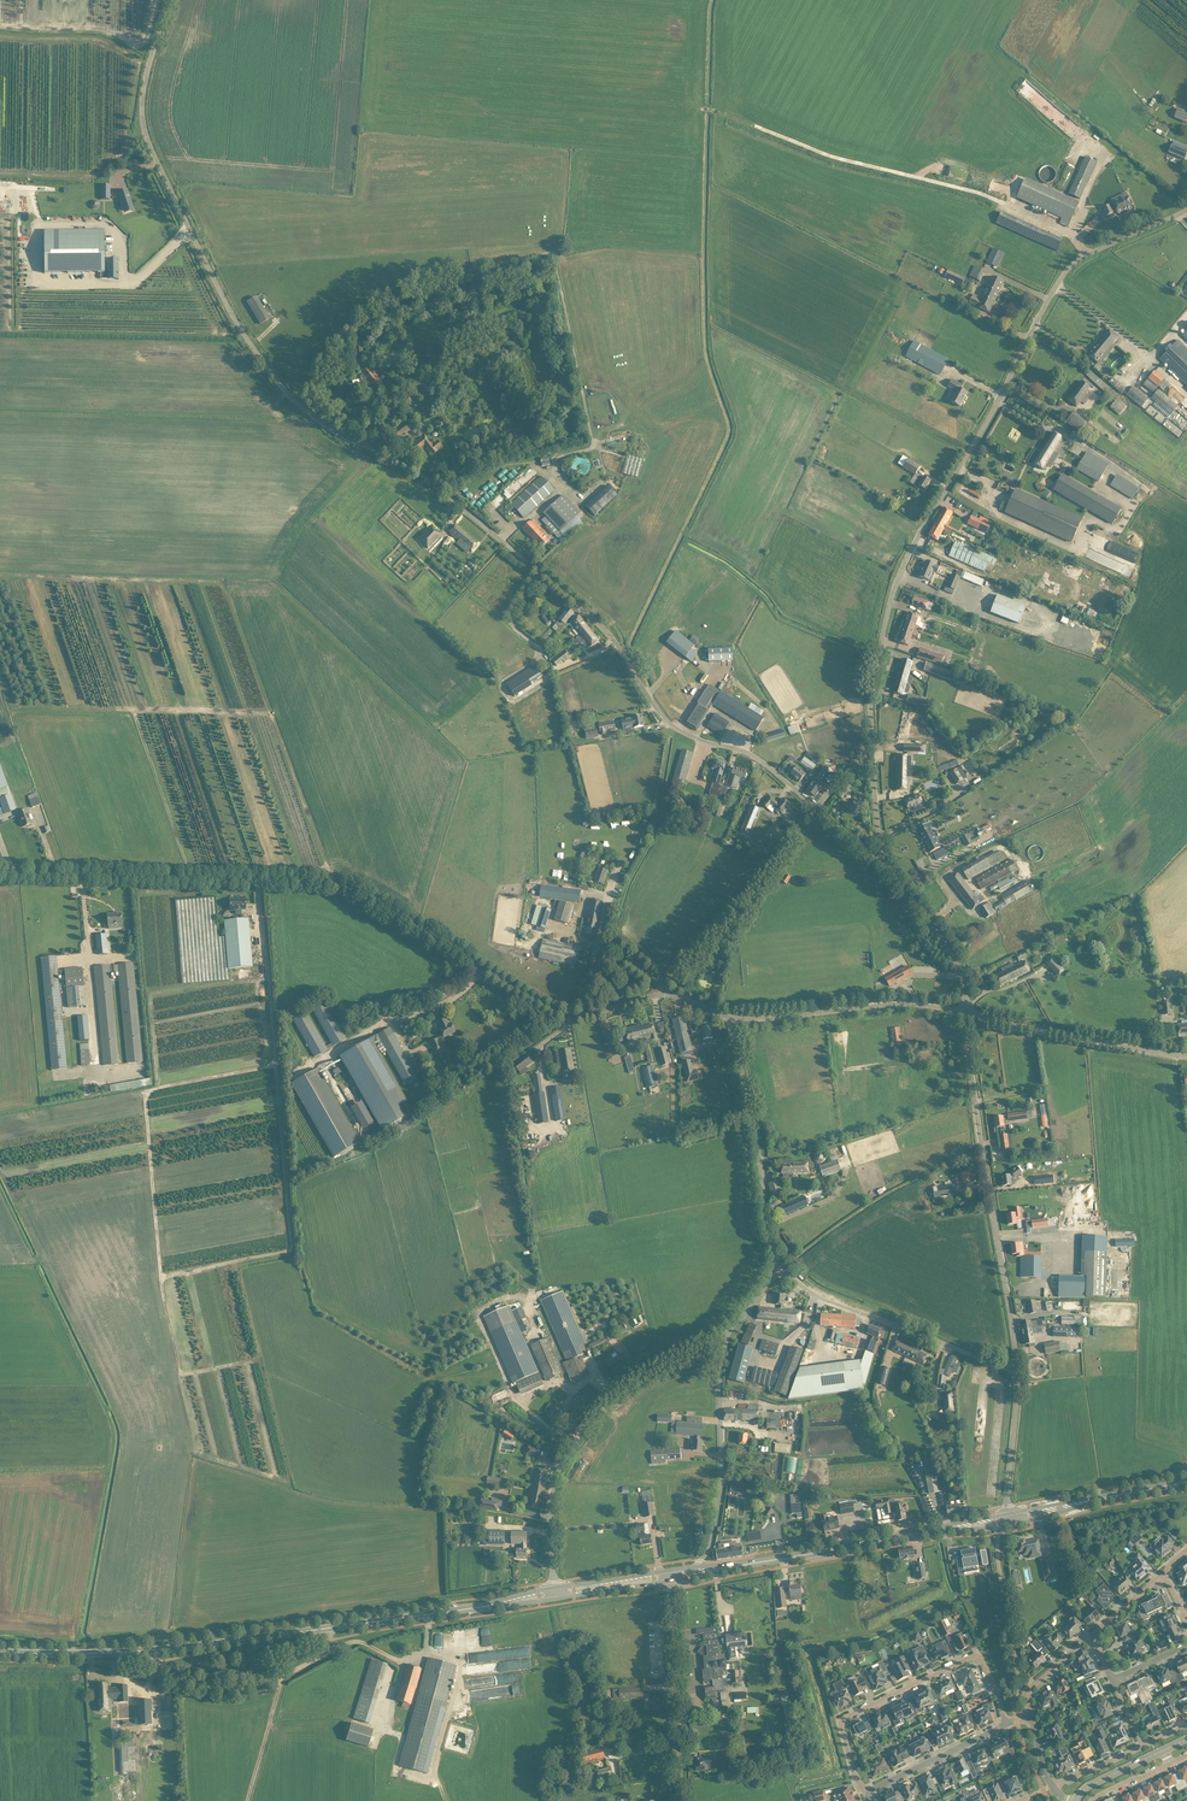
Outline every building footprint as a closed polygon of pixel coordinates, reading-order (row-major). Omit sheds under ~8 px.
[(1175,118),(1186,123),(1186,120),(1186,113),(1178,109),(1175,118)] [(1186,154),(1186,150),(1172,144),(1168,153),(1185,160),(1186,154)] [(1080,199),(1087,183),(1086,183),(1096,162),(1086,157),(1069,194),(1080,199)] [(1040,171),(1039,174),(1040,177),(1041,180),(1043,182),(1046,183),(1049,183),(1052,182),(1055,180),(1056,177),(1057,174),(1056,171),(1055,169),(1052,167),(1049,166),(1046,166),(1043,167),(1041,169),(1040,171)] [(1077,207),(1024,183),(1017,197),(1062,218),(1060,223),(1068,227),(1077,207)] [(133,210),(134,210),(127,190),(118,193),(123,208),(126,207),(127,211),(133,210)] [(1127,197),(1113,204),(1110,206),(1110,205),(1103,208),(1106,216),(1113,213),(1113,212),(1116,210),(1118,214),(1126,210),(1126,211),(1132,208),(1127,197)] [(1058,251),(1063,239),(998,212),(993,224),(1058,251)] [(105,236),(44,237),(45,273),(101,273),(101,277),(101,278),(112,278),(112,276),(118,276),(119,276),(119,261),(118,261),(108,261),(108,262),(105,262),(105,236)] [(1004,253),(993,249),(987,263),(997,267),(1004,253)] [(970,277),(969,280),(975,282),(976,280),(980,282),(985,271),(975,265),(969,277),(970,277)] [(944,275),(947,270),(941,267),(938,272),(944,275)] [(951,272),(949,278),(960,284),(961,284),(962,284),(965,278),(964,278),(951,272)] [(992,276),(987,288),(999,293),(1004,282),(992,276)] [(990,313),(999,293),(987,288),(982,298),(984,299),(980,308),(990,313)] [(260,325),(270,319),(257,296),(247,302),(260,325)] [(981,302),(972,297),(969,303),(978,308),(981,302)] [(1115,347),(1112,345),(1118,337),(1109,329),(1103,337),(1103,338),(1089,356),(1097,363),(1104,355),(1106,357),(1115,347)] [(1160,359),(1186,385),(1186,349),(1178,340),(1172,347),(1170,345),(1165,350),(1167,352),(1160,359)] [(914,342),(906,357),(935,372),(940,375),(948,360),(941,355),(914,342)] [(365,382),(367,381),(374,391),(383,384),(368,365),(360,371),(362,375),(361,376),(360,377),(361,379),(361,380),(362,381),(365,382)] [(1086,375),(1111,398),(1115,402),(1111,407),(1120,415),(1127,407),(1118,399),(1119,397),(1090,371),(1086,375)] [(1163,384),(1164,384),(1167,380),(1157,371),(1150,379),(1160,387),(1163,384)] [(1109,381),(1111,383),(1122,393),(1126,389),(1115,379),(1115,380),(1113,378),(1109,381)] [(1148,379),(1143,385),(1153,394),(1158,388),(1148,380),(1148,379)] [(953,380),(949,387),(954,389),(957,391),(952,402),(955,404),(960,407),(967,393),(961,390),(963,385),(958,383),(957,383),(953,380)] [(1090,387),(1082,381),(1067,400),(1077,407),(1081,402),(1084,405),(1088,400),(1085,397),(1089,392),(1087,390),(1090,387)] [(1141,407),(1148,399),(1133,386),(1126,394),(1141,407)] [(1171,414),(1178,406),(1159,390),(1152,398),(1171,414)] [(945,402),(948,397),(939,392),(936,397),(945,402)] [(409,396),(400,402),(401,404),(404,408),(410,404),(409,402),(410,402),(412,401),(410,398),(409,396)] [(1080,433),(1087,423),(1074,412),(1066,422),(1080,433)] [(398,438),(414,427),(409,420),(393,432),(398,438)] [(1080,439),(1082,436),(1075,430),(1072,434),(1080,439)] [(1063,438),(1059,435),(1054,432),(1034,464),(1043,470),(1050,459),(1054,462),(1058,456),(1054,453),(1063,438)] [(1099,482),(1109,465),(1087,452),(1077,469),(1099,482)] [(628,455),(623,473),(639,477),(644,459),(628,455)] [(542,458),(543,465),(551,465),(550,457),(542,458)] [(570,464),(570,467),(570,470),(572,473),(574,475),(577,476),(580,477),(583,476),(585,475),(587,473),(589,470),(589,467),(589,464),(587,461),(585,459),(583,458),(580,457),(577,458),(574,459),(572,461),(570,464)] [(903,467),(915,475),(920,466),(908,459),(903,467)] [(931,481),(926,478),(924,477),(924,478),(920,476),(914,485),(918,488),(919,486),(926,490),(931,481)] [(1133,499),(1138,490),(1116,476),(1110,485),(1133,499)] [(540,477),(511,504),(524,518),(554,491),(540,477)] [(1008,477),(1006,482),(1013,485),(1015,483),(1012,482),(1013,479),(1008,477)] [(1121,509),(1069,478),(1060,493),(1113,524),(1121,509)] [(608,486),(586,507),(595,516),(617,496),(608,486)] [(1016,489),(1005,512),(1072,542),(1082,520),(1016,489)] [(543,513),(546,517),(559,531),(579,513),(563,495),(543,513)] [(934,525),(944,530),(954,513),(944,507),(934,525)] [(993,522),(980,516),(975,528),(988,533),(993,522)] [(527,524),(522,528),(541,548),(548,542),(551,539),(544,532),(542,535),(530,522),(527,524)] [(470,549),(471,550),(473,548),(477,543),(466,534),(455,525),(449,531),(458,539),(459,539),(470,549)] [(944,530),(934,525),(928,535),(938,541),(944,530)] [(436,535),(438,533),(431,527),(418,540),(427,549),(438,538),(436,535)] [(1101,539),(1098,546),(1132,560),(1135,553),(1101,539)] [(949,555),(949,556),(985,572),(985,571),(992,573),(995,564),(988,561),(990,556),(980,552),(955,541),(949,555)] [(1121,576),(1126,565),(1091,549),(1088,557),(1104,565),(1102,567),(1121,576)] [(932,571),(937,573),(940,567),(935,565),(927,561),(924,568),(932,572),(932,571)] [(467,565),(473,571),(476,567),(470,562),(467,565)] [(932,572),(924,568),(922,572),(921,571),(919,576),(932,581),(935,572),(937,573),(932,571),(932,572)] [(966,572),(963,579),(981,586),(984,580),(966,572)] [(1052,574),(1046,592),(1063,597),(1068,579),(1052,574)] [(951,579),(948,587),(955,590),(958,582),(951,579)] [(991,612),(1019,624),(1026,606),(997,595),(991,612)] [(925,601),(915,597),(912,605),(923,608),(925,601)] [(569,608),(556,624),(562,628),(574,613),(569,608)] [(909,612),(906,622),(916,625),(916,626),(919,627),(920,623),(917,622),(919,616),(909,612)] [(1061,622),(1068,624),(1071,616),(1064,613),(1061,622)] [(580,616),(575,619),(570,623),(580,636),(581,636),(590,628),(580,616)] [(916,625),(906,622),(899,642),(909,646),(916,626),(916,625)] [(590,647),(595,644),(599,640),(590,628),(581,636),(580,636),(576,639),(581,645),(585,641),(590,647)] [(676,631),(667,643),(686,657),(692,650),(695,646),(676,631)] [(693,636),(690,640),(695,645),(698,641),(693,636)] [(920,648),(917,658),(927,661),(930,652),(930,651),(920,648)] [(709,662),(733,661),(733,649),(708,650),(709,662)] [(566,650),(553,661),(557,666),(564,661),(565,663),(569,660),(568,658),(570,656),(566,650)] [(692,650),(686,657),(690,660),(690,661),(691,662),(692,662),(698,654),(697,654),(692,650)] [(913,662),(908,660),(902,659),(896,679),(907,683),(913,662)] [(924,671),(954,682),(957,673),(927,662),(924,671)] [(523,673),(530,684),(543,676),(536,665),(523,673)] [(894,687),(892,692),(898,694),(903,696),(904,692),(908,693),(910,686),(906,685),(907,683),(896,679),(894,687)] [(697,731),(713,705),(721,692),(710,684),(685,723),(697,731)] [(756,731),(764,718),(721,692),(713,705),(756,731)] [(909,693),(906,702),(913,704),(919,705),(919,703),(921,697),(918,696),(909,693)] [(919,703),(919,705),(926,707),(930,708),(933,700),(931,699),(930,698),(926,697),(921,696),(921,697),(919,703)] [(707,726),(711,728),(722,735),(730,722),(715,713),(707,726)] [(632,718),(622,720),(623,729),(631,728),(630,726),(634,726),(634,728),(644,726),(642,715),(632,717),(632,718)] [(605,731),(615,729),(614,721),(599,724),(601,734),(606,734),(605,731)] [(795,725),(788,727),(791,735),(798,732),(795,725)] [(585,732),(587,739),(599,736),(597,729),(585,732)] [(767,736),(768,741),(786,736),(784,730),(767,736)] [(684,787),(692,759),(693,753),(682,750),(672,784),(684,787)] [(801,763),(813,771),(821,759),(809,751),(801,763)] [(897,760),(897,791),(907,791),(908,791),(908,770),(911,770),(911,755),(907,755),(898,755),(897,760)] [(719,797),(722,786),(725,779),(722,778),(726,763),(717,760),(716,764),(715,763),(713,769),(717,770),(710,794),(719,797)] [(956,760),(944,765),(946,770),(958,765),(956,760)] [(11,793),(0,764),(0,797),(11,793)] [(794,777),(799,782),(806,774),(797,767),(793,765),(790,769),(793,772),(791,774),(794,776),(794,777)] [(824,785),(833,772),(824,766),(815,779),(824,785)] [(733,774),(731,773),(727,785),(737,788),(741,777),(746,778),(747,776),(747,775),(748,772),(737,768),(736,767),(736,768),(734,768),(733,774)] [(812,772),(808,768),(805,771),(808,773),(804,777),(806,779),(812,772)] [(949,774),(956,785),(963,780),(956,769),(949,774)] [(815,797),(822,787),(814,781),(807,791),(815,797)] [(724,800),(728,788),(722,786),(719,797),(719,798),(724,800)] [(841,801),(849,788),(846,786),(838,799),(841,801)] [(31,795),(28,797),(30,800),(31,805),(32,808),(40,805),(38,797),(36,794),(36,793),(31,795)] [(0,799),(0,801),(5,814),(16,810),(11,795),(0,799)] [(919,795),(914,797),(905,800),(908,809),(918,806),(919,810),(927,807),(924,797),(921,798),(919,795)] [(770,796),(763,805),(772,813),(775,809),(776,810),(777,809),(783,814),(791,805),(783,798),(779,803),(770,796)] [(853,813),(854,814),(855,813),(857,815),(861,810),(859,808),(857,806),(860,802),(856,799),(853,803),(851,802),(847,808),(849,810),(848,811),(852,814),(853,813)] [(718,802),(714,816),(719,817),(723,804),(718,802)] [(758,807),(751,805),(741,830),(748,833),(758,807)] [(18,813),(21,821),(23,827),(32,824),(29,815),(28,810),(18,813)] [(918,829),(930,853),(940,848),(930,829),(932,828),(929,823),(918,829)] [(779,829),(774,825),(765,836),(770,840),(779,829)] [(947,847),(934,854),(937,861),(951,854),(949,850),(947,847)] [(1001,850),(963,868),(968,879),(1002,863),(999,858),(1004,856),(1001,850)] [(583,860),(585,854),(578,851),(576,857),(583,860)] [(1000,879),(1018,870),(1012,859),(976,879),(981,889),(997,881),(999,883),(997,884),(1000,889),(1016,881),(1014,878),(1010,881),(1008,878),(1001,882),(1000,879)] [(594,881),(598,882),(604,884),(608,871),(599,867),(594,881)] [(973,910),(977,906),(985,900),(981,895),(978,891),(974,894),(958,873),(949,880),(957,891),(958,891),(973,910)] [(787,875),(786,877),(782,882),(786,884),(791,878),(787,875)] [(1033,890),(1027,880),(1010,890),(1011,890),(1001,896),(1006,904),(1016,899),(1016,900),(1033,890)] [(579,902),(580,901),(581,890),(541,885),(540,896),(579,902)] [(240,898),(240,899),(230,900),(231,910),(236,910),(236,914),(242,913),(241,910),(246,909),(245,897),(240,898)] [(175,901),(176,907),(182,984),(228,980),(228,969),(226,937),(217,938),(214,898),(175,901)] [(595,939),(600,916),(603,902),(593,898),(587,920),(584,919),(582,928),(585,929),(584,936),(595,939)] [(568,924),(574,905),(560,901),(555,920),(568,924)] [(999,908),(1000,910),(1006,906),(1002,901),(994,906),(996,910),(999,908)] [(990,902),(980,908),(986,918),(996,912),(990,902)] [(531,923),(545,928),(551,909),(537,904),(531,923)] [(107,915),(108,925),(122,924),(121,913),(107,915)] [(224,921),(226,937),(228,969),(252,967),(248,919),(224,921)] [(4,925),(5,935),(20,933),(19,924),(4,925)] [(1053,926),(1045,928),(1048,935),(1055,933),(1053,926)] [(105,935),(96,935),(98,954),(107,953),(107,949),(106,934),(105,935)] [(543,940),(540,952),(539,958),(577,966),(582,946),(575,945),(574,947),(543,940)] [(1026,951),(1016,955),(1019,961),(1029,956),(1026,951)] [(1051,955),(1049,957),(1051,959),(1046,964),(1058,976),(1065,970),(1051,955)] [(68,1008),(86,1006),(82,968),(65,969),(65,971),(57,971),(56,956),(41,958),(52,1070),(67,1069),(61,1008),(58,977),(63,976),(63,980),(66,980),(68,1008)] [(1030,972),(1025,961),(994,976),(999,987),(1030,972)] [(142,1062),(133,969),(137,968),(137,962),(118,964),(118,965),(110,966),(109,965),(94,966),(104,1065),(119,1064),(110,974),(119,973),(127,1063),(142,1062)] [(912,974),(908,966),(886,978),(890,986),(899,981),(912,974)] [(603,985),(606,990),(613,986),(610,981),(603,985)] [(312,1008),(333,1043),(326,1047),(305,1013),(294,1020),(316,1057),(346,1039),(324,1001),(312,1008)] [(87,1015),(77,1016),(80,1041),(88,1040),(89,1040),(87,1015)] [(673,1019),(674,1025),(677,1037),(688,1034),(688,1030),(684,1016),(673,1019)] [(440,1029),(443,1035),(444,1038),(455,1032),(451,1023),(448,1025),(446,1022),(448,1022),(446,1017),(438,1021),(442,1028),(440,1029)] [(1182,1025),(1177,1025),(1178,1036),(1186,1036),(1186,1020),(1183,1021),(1182,1022),(1182,1025)] [(641,1027),(644,1040),(651,1038),(652,1040),(658,1039),(656,1034),(653,1024),(641,1027)] [(702,1034),(703,1040),(703,1044),(711,1043),(710,1038),(713,1038),(711,1026),(688,1030),(688,1034),(677,1037),(681,1053),(692,1050),(689,1037),(702,1034)] [(380,1040),(403,1082),(416,1074),(393,1033),(390,1027),(340,1056),(376,1120),(382,1130),(413,1112),(374,1044),(380,1040)] [(628,1041),(629,1044),(644,1040),(641,1027),(626,1032),(628,1041)] [(894,1047),(896,1046),(902,1045),(899,1028),(891,1029),(894,1047)] [(444,1050),(438,1038),(438,1037),(430,1041),(433,1047),(432,1048),(435,1055),(444,1050)] [(88,1043),(80,1044),(82,1065),(90,1064),(88,1043)] [(669,1064),(669,1063),(665,1048),(659,1049),(663,1065),(669,1064)] [(574,1070),(571,1056),(571,1050),(561,1051),(564,1071),(574,1070)] [(526,1055),(514,1064),(520,1072),(532,1062),(529,1059),(529,1058),(528,1056),(527,1056),(526,1055)] [(631,1055),(625,1057),(629,1073),(635,1071),(631,1055)] [(691,1060),(689,1060),(683,1062),(687,1082),(699,1079),(698,1075),(695,1075),(691,1060)] [(657,1085),(652,1065),(642,1068),(647,1087),(657,1085)] [(333,1158),(352,1147),(359,1143),(317,1069),(291,1084),(333,1158)] [(140,1081),(116,1085),(117,1091),(141,1087),(140,1081)] [(551,1088),(556,1121),(566,1120),(561,1087),(551,1088)] [(536,1094),(534,1094),(538,1124),(541,1123),(549,1122),(544,1092),(543,1093),(536,1094)] [(364,1101),(352,1107),(364,1129),(376,1123),(364,1101)] [(1027,1112),(1008,1114),(1008,1115),(995,1117),(996,1128),(1005,1126),(1004,1122),(1009,1121),(1009,1122),(1028,1119),(1027,1112)] [(1009,1149),(1007,1134),(1000,1136),(1002,1151),(1009,1149)] [(837,1160),(832,1162),(820,1166),(824,1177),(841,1171),(837,1160)] [(809,1173),(809,1168),(808,1162),(781,1163),(782,1174),(809,1173)] [(1022,1172),(1018,1167),(1015,1169),(1013,1170),(1011,1172),(1012,1174),(1010,1175),(1002,1176),(1003,1186),(1009,1185),(1011,1187),(1015,1184),(1020,1180),(1017,1176),(1022,1172)] [(958,1184),(965,1183),(971,1182),(970,1172),(964,1173),(961,1173),(961,1174),(956,1174),(958,1184)] [(1053,1175),(1041,1176),(1042,1184),(1054,1182),(1053,1175)] [(769,1183),(773,1199),(782,1197),(778,1180),(769,1183)] [(955,1194),(953,1185),(946,1186),(946,1185),(933,1187),(933,1188),(935,1197),(935,1198),(951,1195),(951,1194),(955,1194)] [(787,1203),(781,1206),(781,1207),(782,1206),(785,1214),(785,1215),(789,1213),(809,1205),(809,1204),(808,1204),(805,1197),(806,1196),(805,1196),(797,1199),(795,1200),(787,1203)] [(1021,1217),(1019,1207),(1014,1208),(1015,1213),(1007,1214),(1008,1225),(1017,1224),(1016,1218),(1021,1217)] [(1031,1220),(1032,1228),(1048,1225),(1047,1218),(1031,1220)] [(1083,1236),(1082,1276),(1087,1276),(1087,1296),(1105,1297),(1107,1236),(1083,1236)] [(1017,1243),(1011,1244),(1012,1255),(1016,1254),(1017,1257),(1022,1256),(1021,1261),(1021,1277),(1027,1277),(1041,1278),(1041,1277),(1041,1271),(1041,1269),(1041,1256),(1028,1255),(1024,1255),(1024,1252),(1022,1242),(1021,1243),(1017,1243)] [(1085,1298),(1085,1277),(1059,1276),(1058,1297),(1085,1298)] [(531,1345),(539,1364),(547,1381),(568,1372),(572,1382),(589,1375),(583,1360),(590,1357),(586,1349),(589,1348),(564,1291),(541,1301),(567,1362),(561,1365),(549,1337),(531,1345)] [(758,1319),(758,1320),(777,1322),(779,1322),(800,1325),(801,1317),(801,1311),(795,1310),(783,1309),(784,1305),(785,1295),(776,1294),(775,1304),(780,1305),(779,1309),(759,1306),(758,1319)] [(1037,1312),(1035,1301),(1028,1302),(1030,1314),(1037,1312)] [(516,1382),(516,1383),(529,1377),(533,1387),(543,1383),(539,1373),(509,1306),(504,1308),(503,1304),(496,1307),(497,1311),(484,1316),(513,1383),(516,1382)] [(856,1316),(842,1315),(821,1313),(821,1325),(855,1328),(855,1326),(856,1316)] [(1027,1321),(1021,1322),(1023,1335),(1028,1334),(1027,1329),(1033,1328),(1040,1327),(1039,1320),(1031,1321),(1027,1321)] [(757,1326),(750,1323),(741,1343),(748,1346),(757,1326)] [(880,1329),(870,1326),(867,1333),(873,1336),(872,1341),(870,1340),(866,1349),(874,1352),(880,1338),(878,1337),(880,1329)] [(1079,1338),(1079,1328),(1054,1327),(1053,1337),(1079,1338)] [(1025,1344),(1035,1343),(1035,1342),(1033,1328),(1027,1329),(1028,1334),(1023,1335),(1025,1344)] [(831,1330),(829,1340),(837,1341),(839,1332),(831,1330)] [(609,1341),(606,1336),(589,1345),(592,1350),(609,1341)] [(857,1349),(859,1340),(843,1337),(841,1345),(857,1349)] [(759,1349),(776,1355),(779,1345),(763,1339),(759,1349)] [(808,1348),(816,1350),(818,1341),(810,1339),(808,1348)] [(928,1355),(897,1340),(892,1350),(916,1361),(923,1364),(928,1355)] [(1060,1351),(1059,1343),(1059,1342),(1044,1344),(1046,1354),(1060,1351)] [(739,1344),(730,1379),(744,1383),(753,1348),(748,1347),(739,1344)] [(791,1347),(774,1391),(786,1396),(803,1351),(791,1347)] [(874,1354),(866,1351),(862,1360),(800,1368),(788,1399),(864,1390),(863,1385),(865,1385),(874,1354)] [(607,1364),(609,1366),(612,1371),(624,1364),(618,1356),(607,1364)] [(957,1360),(956,1359),(950,1357),(945,1370),(946,1370),(944,1374),(950,1376),(952,1371),(956,1373),(957,1372),(960,1366),(959,1365),(956,1363),(957,1360)] [(774,1387),(778,1373),(754,1367),(751,1381),(774,1387)] [(890,1369),(881,1367),(877,1383),(885,1385),(886,1380),(887,1380),(890,1369)] [(951,1392),(944,1392),(944,1401),(945,1405),(944,1405),(944,1413),(953,1412),(955,1412),(953,1392),(951,1392)] [(574,1402),(572,1405),(568,1410),(577,1416),(588,1400),(578,1393),(572,1402),(574,1402)] [(548,1414),(546,1418),(551,1422),(561,1409),(556,1406),(555,1405),(554,1406),(548,1414)] [(759,1420),(759,1414),(759,1405),(748,1405),(748,1409),(724,1409),(724,1420),(754,1420),(754,1424),(759,1424),(759,1420)] [(767,1422),(767,1427),(780,1427),(780,1412),(767,1412),(767,1422)] [(693,1451),(696,1451),(702,1451),(703,1441),(700,1441),(700,1436),(701,1436),(702,1424),(677,1422),(676,1434),(695,1435),(695,1440),(694,1440),(693,1451)] [(507,1439),(511,1434),(506,1430),(502,1436),(507,1439)] [(753,1438),(748,1438),(748,1434),(740,1433),(739,1444),(752,1445),(753,1438)] [(777,1451),(793,1452),(793,1444),(777,1443),(777,1451)] [(529,1446),(527,1455),(538,1457),(540,1448),(529,1446)] [(652,1461),(667,1460),(682,1459),(681,1449),(651,1451),(652,1461)] [(786,1472),(796,1472),(796,1457),(787,1457),(786,1472)] [(930,1494),(948,1490),(945,1476),(937,1478),(935,1467),(925,1469),(930,1494)] [(531,1483),(545,1486),(548,1471),(537,1469),(536,1476),(533,1475),(531,1483)] [(492,1482),(504,1485),(505,1480),(488,1476),(487,1483),(492,1484),(492,1482)] [(545,1486),(531,1483),(529,1497),(532,1497),(530,1507),(541,1509),(545,1486)] [(731,1485),(730,1492),(738,1493),(737,1495),(746,1496),(747,1487),(731,1485)] [(500,1507),(501,1502),(492,1501),(492,1502),(489,1501),(489,1500),(481,1499),(480,1507),(497,1511),(498,1506),(500,1507)] [(875,1503),(876,1508),(880,1508),(885,1507),(886,1510),(886,1514),(892,1513),(896,1512),(897,1513),(898,1521),(906,1519),(907,1519),(906,1519),(905,1511),(907,1510),(906,1505),(904,1505),(903,1502),(895,1503),(894,1499),(889,1499),(889,1500),(883,1501),(881,1501),(881,1502),(875,1503)] [(653,1502),(643,1504),(645,1517),(655,1516),(653,1502)] [(840,1505),(842,1514),(855,1512),(853,1502),(848,1503),(840,1505)] [(801,1504),(791,1504),(792,1513),(797,1513),(797,1518),(799,1518),(802,1518),(802,1516),(801,1513),(801,1504)] [(947,1505),(946,1505),(948,1516),(963,1513),(961,1504),(948,1506),(947,1505)] [(764,1508),(762,1511),(764,1513),(765,1512),(766,1512),(765,1514),(767,1515),(770,1517),(774,1510),(770,1507),(768,1510),(764,1508)] [(877,1508),(877,1510),(875,1510),(876,1516),(884,1515),(883,1508),(877,1508)] [(831,1514),(826,1515),(822,1516),(825,1530),(830,1530),(830,1529),(834,1528),(835,1529),(837,1528),(838,1527),(839,1527),(837,1516),(831,1517),(831,1514)] [(637,1525),(636,1525),(637,1531),(639,1530),(641,1539),(642,1545),(652,1543),(651,1537),(651,1535),(650,1535),(645,1536),(645,1531),(646,1530),(644,1523),(637,1525)] [(696,1537),(696,1528),(671,1527),(671,1537),(696,1537)] [(484,1544),(505,1543),(504,1530),(484,1530),(484,1544)] [(517,1548),(517,1557),(527,1557),(527,1549),(527,1544),(527,1531),(512,1532),(512,1543),(522,1543),(522,1548),(517,1548)] [(1178,1538),(1170,1531),(1169,1532),(1175,1540),(1178,1538)] [(1155,1540),(1150,1545),(1153,1548),(1157,1553),(1156,1553),(1160,1557),(1161,1558),(1171,1549),(1169,1548),(1174,1543),(1168,1536),(1163,1541),(1163,1540),(1158,1544),(1155,1540)] [(1042,1556),(1038,1540),(1029,1541),(1029,1542),(1025,1543),(1025,1539),(1023,1540),(1022,1538),(1019,1539),(1019,1540),(1017,1541),(1019,1552),(1023,1551),(1024,1555),(1029,1554),(1029,1558),(1042,1556)] [(716,1550),(717,1559),(744,1555),(742,1546),(736,1547),(736,1544),(730,1545),(730,1547),(727,1547),(727,1548),(724,1549),(723,1543),(719,1544),(720,1549),(716,1550)] [(915,1557),(913,1547),(899,1550),(900,1560),(901,1560),(915,1557)] [(964,1569),(979,1566),(977,1556),(981,1556),(983,1565),(989,1564),(986,1550),(980,1551),(981,1553),(976,1554),(976,1548),(961,1551),(962,1557),(963,1557),(963,1558),(956,1560),(959,1576),(965,1575),(965,1573),(966,1573),(964,1573),(964,1569)] [(1148,1572),(1147,1571),(1147,1570),(1150,1567),(1138,1553),(1132,1559),(1136,1564),(1129,1570),(1138,1581),(1148,1572)] [(1056,1577),(1052,1557),(1041,1559),(1045,1579),(1056,1577)] [(1186,1583),(1186,1559),(1181,1564),(1178,1567),(1180,1572),(1179,1573),(1177,1574),(1179,1578),(1183,1585),(1186,1583)] [(926,1578),(924,1562),(916,1564),(918,1580),(926,1578)] [(1121,1596),(1127,1590),(1130,1588),(1128,1586),(1132,1583),(1124,1574),(1115,1582),(1116,1582),(1112,1585),(1121,1596)] [(832,1579),(825,1580),(830,1611),(837,1610),(836,1602),(839,1601),(838,1594),(837,1595),(836,1590),(834,1590),(832,1579)] [(819,1598),(817,1598),(818,1605),(822,1605),(823,1613),(830,1611),(825,1580),(817,1582),(820,1593),(818,1593),(819,1598)] [(790,1591),(791,1595),(798,1594),(798,1600),(802,1599),(800,1585),(796,1586),(795,1581),(789,1582),(790,1590),(790,1591)] [(1105,1610),(1115,1601),(1112,1598),(1110,1598),(1110,1596),(1113,1593),(1104,1583),(1095,1591),(1096,1591),(1100,1595),(1100,1596),(1099,1596),(1099,1597),(1098,1601),(1097,1601),(1105,1610)] [(784,1588),(776,1589),(778,1608),(786,1607),(784,1588)] [(1095,1604),(1085,1592),(1082,1595),(1091,1607),(1095,1604)] [(1153,1600),(1152,1601),(1157,1610),(1165,1606),(1167,1609),(1168,1609),(1173,1607),(1167,1593),(1161,1596),(1160,1593),(1159,1594),(1158,1593),(1152,1598),(1153,1600)] [(1149,1618),(1148,1614),(1157,1610),(1152,1601),(1142,1605),(1144,1608),(1139,1611),(1144,1621),(1149,1618)] [(1081,1617),(1088,1624),(1099,1615),(1093,1607),(1081,1617)] [(1067,1636),(1067,1637),(1069,1640),(1070,1640),(1073,1638),(1073,1637),(1072,1636),(1080,1630),(1078,1628),(1082,1625),(1074,1616),(1067,1622),(1069,1623),(1062,1629),(1068,1636),(1067,1636)] [(1166,1627),(1168,1631),(1178,1626),(1174,1618),(1171,1619),(1171,1620),(1170,1620),(1170,1619),(1168,1616),(1159,1620),(1163,1628),(1166,1627)] [(947,1626),(944,1619),(938,1622),(945,1636),(949,1634),(951,1633),(947,1626)] [(1116,1628),(1120,1635),(1121,1638),(1122,1637),(1123,1637),(1125,1641),(1137,1635),(1133,1626),(1128,1628),(1126,1623),(1123,1625),(1123,1624),(1119,1626),(1119,1627),(1116,1628)] [(1179,1635),(1182,1634),(1178,1626),(1168,1631),(1170,1635),(1167,1636),(1170,1644),(1180,1640),(1178,1636),(1178,1635),(1179,1635)] [(702,1648),(700,1650),(703,1653),(704,1655),(703,1655),(703,1662),(706,1662),(707,1672),(702,1673),(703,1682),(708,1681),(708,1684),(713,1683),(714,1686),(704,1687),(705,1699),(711,1698),(712,1698),(713,1703),(717,1703),(717,1698),(719,1697),(720,1701),(728,1700),(727,1692),(724,1692),(719,1693),(719,1691),(724,1691),(724,1687),(732,1686),(731,1679),(728,1679),(723,1680),(722,1676),(728,1675),(727,1670),(730,1669),(729,1664),(726,1664),(726,1658),(725,1658),(724,1655),(720,1656),(720,1654),(717,1627),(703,1629),(704,1634),(706,1648),(702,1648)] [(957,1651),(960,1649),(961,1650),(969,1647),(966,1641),(968,1640),(966,1636),(964,1637),(964,1636),(963,1636),(962,1632),(955,1636),(956,1639),(957,1642),(953,1644),(957,1651)] [(727,1635),(727,1638),(730,1660),(739,1659),(737,1647),(747,1646),(747,1645),(747,1640),(747,1638),(746,1638),(746,1633),(734,1634),(732,1634),(728,1635),(727,1635)] [(1042,1639),(1039,1641),(1045,1648),(1048,1646),(1053,1652),(1059,1646),(1057,1644),(1057,1643),(1058,1642),(1062,1639),(1058,1633),(1052,1638),(1051,1637),(1045,1642),(1042,1639)] [(1140,1637),(1131,1642),(1128,1643),(1130,1647),(1126,1649),(1131,1659),(1143,1654),(1140,1648),(1144,1646),(1140,1637)] [(950,1650),(945,1640),(941,1642),(942,1642),(935,1646),(936,1648),(936,1649),(936,1650),(937,1650),(938,1652),(934,1654),(937,1659),(940,1657),(942,1660),(947,1657),(947,1656),(948,1655),(947,1652),(950,1650)] [(1048,1654),(1036,1640),(1031,1644),(1037,1652),(1029,1659),(1030,1661),(1029,1661),(1035,1668),(1046,1659),(1044,1657),(1048,1654)] [(914,1650),(915,1653),(909,1655),(916,1671),(925,1667),(924,1664),(929,1662),(925,1654),(926,1653),(923,1646),(914,1650)] [(1087,1660),(1083,1652),(1075,1659),(1078,1664),(1080,1663),(1082,1667),(1081,1668),(1080,1669),(1081,1671),(1082,1671),(1083,1671),(1085,1675),(1091,1672),(1095,1670),(1093,1666),(1094,1665),(1092,1663),(1090,1658),(1087,1660)] [(898,1663),(892,1666),(894,1670),(893,1671),(895,1675),(896,1675),(898,1679),(899,1680),(908,1676),(906,1671),(910,1669),(909,1667),(904,1656),(896,1660),(898,1663)] [(427,1773),(429,1766),(456,1665),(429,1658),(399,1766),(427,1773)] [(387,1664),(371,1659),(353,1719),(369,1724),(387,1664)] [(1183,1659),(1179,1661),(1178,1662),(1178,1663),(1175,1664),(1176,1665),(1171,1667),(1173,1671),(1178,1681),(1179,1682),(1185,1679),(1182,1673),(1186,1671),(1186,1666),(1183,1659)] [(871,1666),(866,1669),(876,1690),(884,1686),(884,1684),(885,1683),(884,1683),(886,1682),(887,1682),(888,1682),(883,1672),(887,1670),(883,1661),(878,1663),(880,1667),(873,1670),(871,1666)] [(407,1664),(405,1671),(401,1684),(396,1700),(409,1704),(414,1688),(415,1688),(421,1669),(421,1670),(407,1665),(407,1664)] [(738,1670),(732,1670),(733,1683),(741,1683),(740,1676),(739,1676),(738,1670)] [(1162,1671),(1162,1670),(1158,1672),(1158,1673),(1157,1673),(1157,1674),(1156,1675),(1160,1683),(1161,1683),(1162,1684),(1170,1680),(1169,1679),(1171,1678),(1173,1683),(1178,1681),(1173,1671),(1169,1673),(1168,1670),(1165,1672),(1165,1671),(1164,1671),(1163,1670),(1162,1671)] [(968,1671),(959,1675),(963,1682),(963,1683),(966,1682),(966,1681),(968,1682),(969,1684),(968,1685),(969,1686),(972,1694),(981,1689),(980,1689),(978,1685),(979,1685),(977,1681),(976,1680),(973,1673),(972,1673),(972,1672),(969,1671),(968,1671)] [(851,1688),(853,1693),(854,1692),(856,1695),(863,1692),(862,1689),(867,1687),(862,1675),(856,1678),(857,1680),(850,1683),(852,1688),(851,1688)] [(1086,1686),(1088,1690),(1092,1698),(1104,1692),(1102,1688),(1098,1680),(1097,1680),(1095,1676),(1085,1681),(1087,1685),(1086,1686)] [(1138,1681),(1148,1701),(1149,1704),(1150,1704),(1152,1703),(1150,1700),(1152,1699),(1149,1691),(1147,1688),(1153,1685),(1155,1689),(1158,1687),(1153,1677),(1150,1678),(1149,1676),(1148,1676),(1147,1676),(1144,1677),(1143,1678),(1138,1681)] [(1057,1686),(1053,1687),(1055,1691),(1057,1695),(1062,1692),(1062,1693),(1064,1692),(1070,1689),(1065,1678),(1057,1682),(1058,1685),(1057,1686)] [(942,1684),(937,1686),(940,1694),(941,1694),(941,1695),(943,1696),(946,1694),(946,1693),(945,1692),(954,1688),(951,1679),(945,1682),(945,1683),(943,1684),(942,1683),(942,1684)] [(839,1691),(833,1694),(836,1701),(835,1701),(835,1702),(834,1703),(836,1706),(837,1706),(837,1707),(842,1705),(843,1707),(844,1706),(845,1706),(847,1705),(848,1704),(848,1702),(852,1700),(842,1681),(835,1684),(839,1691)] [(1128,1689),(1125,1690),(1128,1697),(1130,1696),(1137,1693),(1139,1696),(1143,1704),(1144,1703),(1146,1705),(1148,1704),(1149,1704),(1148,1701),(1138,1681),(1132,1684),(1131,1683),(1128,1685),(1128,1686),(1127,1686),(1128,1689)] [(99,1699),(97,1699),(97,1707),(99,1706),(99,1707),(100,1711),(104,1711),(108,1711),(110,1711),(111,1711),(111,1710),(111,1706),(111,1699),(119,1698),(119,1702),(128,1702),(127,1692),(127,1685),(118,1685),(118,1687),(118,1689),(107,1690),(107,1688),(107,1684),(98,1684),(99,1689),(99,1695),(99,1699)] [(470,1700),(519,1694),(518,1684),(513,1684),(513,1687),(469,1693),(470,1700)] [(614,1698),(620,1698),(644,1697),(643,1688),(620,1689),(614,1689),(614,1698)] [(926,1690),(921,1693),(922,1694),(927,1705),(934,1702),(935,1705),(940,1703),(938,1700),(937,1698),(934,1691),(930,1692),(929,1690),(927,1692),(926,1690)] [(660,1697),(660,1691),(650,1692),(650,1710),(660,1709),(660,1705),(659,1705),(658,1697),(660,1697)] [(959,1691),(955,1693),(959,1701),(961,1700),(964,1699),(959,1691)] [(1053,1691),(1048,1693),(1047,1691),(1037,1696),(1040,1701),(1039,1702),(1041,1706),(1042,1706),(1043,1707),(1050,1703),(1053,1709),(1060,1705),(1057,1699),(1053,1691)] [(916,1700),(912,1702),(916,1709),(917,1711),(918,1713),(923,1711),(922,1708),(927,1705),(922,1694),(921,1693),(916,1695),(916,1697),(915,1697),(916,1700)] [(1166,1713),(1163,1715),(1166,1721),(1169,1720),(1170,1721),(1174,1720),(1177,1718),(1175,1715),(1180,1713),(1176,1706),(1175,1702),(1173,1698),(1170,1693),(1168,1695),(1170,1699),(1168,1700),(1170,1705),(1170,1706),(1164,1709),(1166,1713)] [(151,1700),(137,1700),(138,1711),(139,1711),(139,1724),(151,1724),(151,1710),(152,1710),(151,1700)] [(1108,1703),(1106,1700),(1097,1704),(1096,1703),(1092,1705),(1096,1713),(1099,1712),(1101,1716),(1102,1715),(1103,1719),(1113,1714),(1111,1711),(1112,1710),(1109,1703),(1108,1703)] [(903,1702),(899,1704),(905,1717),(910,1715),(912,1718),(917,1715),(913,1705),(912,1705),(913,1707),(910,1709),(907,1702),(904,1703),(903,1702)] [(985,1712),(983,1708),(977,1711),(979,1715),(976,1716),(980,1725),(984,1723),(988,1721),(992,1719),(989,1713),(990,1713),(995,1712),(992,1702),(988,1704),(989,1710),(985,1712)] [(900,1720),(905,1717),(899,1704),(894,1706),(895,1708),(892,1709),(895,1716),(892,1718),(891,1716),(896,1726),(901,1723),(900,1720)] [(1154,1729),(1157,1728),(1157,1727),(1161,1726),(1158,1721),(1161,1719),(1158,1711),(1153,1714),(1154,1717),(1144,1722),(1149,1731),(1154,1729)] [(945,1712),(941,1714),(939,1715),(942,1723),(949,1720),(945,1712)] [(875,1717),(872,1718),(875,1724),(874,1725),(877,1732),(881,1730),(880,1727),(883,1726),(884,1728),(891,1725),(890,1722),(886,1714),(886,1715),(881,1717),(880,1715),(879,1715),(879,1714),(874,1716),(875,1717)] [(955,1724),(960,1735),(965,1732),(968,1730),(968,1731),(973,1728),(967,1715),(960,1719),(961,1722),(955,1724)] [(1119,1736),(1112,1739),(1115,1746),(1116,1746),(1117,1746),(1118,1746),(1119,1745),(1120,1744),(1129,1740),(1120,1720),(1113,1724),(1119,1736)] [(853,1726),(857,1734),(857,1736),(872,1729),(868,1721),(864,1723),(863,1721),(861,1723),(861,1722),(856,1724),(856,1725),(853,1726)] [(352,1723),(351,1723),(346,1740),(368,1747),(374,1730),(352,1723)] [(1057,1723),(1052,1725),(1051,1723),(1048,1724),(1049,1727),(1046,1728),(1048,1734),(1049,1733),(1050,1736),(1052,1741),(1054,1740),(1056,1744),(1065,1740),(1057,1723)] [(944,1729),(940,1731),(945,1742),(947,1742),(949,1741),(950,1740),(953,1738),(947,1725),(943,1727),(944,1729)] [(945,1742),(940,1731),(936,1732),(935,1731),(934,1730),(931,1731),(930,1728),(926,1730),(931,1740),(935,1739),(938,1745),(940,1744),(942,1745),(944,1744),(945,1742)] [(1109,1751),(1104,1739),(1107,1737),(1104,1729),(1099,1732),(1095,1733),(1095,1734),(1097,1733),(1099,1738),(1099,1740),(1094,1742),(1096,1747),(1095,1748),(1097,1751),(1098,1751),(1100,1755),(1102,1754),(1103,1754),(1106,1753),(1106,1752),(1109,1751)] [(917,1743),(922,1753),(930,1749),(927,1743),(930,1742),(927,1734),(920,1738),(921,1741),(917,1743)] [(1007,1744),(1008,1745),(1007,1741),(1007,1740),(1006,1740),(1005,1740),(1004,1740),(999,1742),(999,1743),(998,1744),(997,1743),(996,1743),(995,1743),(995,1744),(990,1747),(993,1754),(994,1754),(996,1758),(1001,1756),(999,1752),(1003,1750),(1008,1747),(1006,1744),(1007,1744)] [(912,1751),(914,1757),(922,1753),(917,1743),(913,1744),(912,1741),(905,1744),(909,1752),(912,1751)] [(1073,1754),(1074,1754),(1079,1765),(1081,1764),(1082,1764),(1083,1764),(1083,1763),(1085,1762),(1084,1761),(1086,1760),(1085,1759),(1094,1756),(1090,1748),(1088,1749),(1084,1741),(1078,1743),(1080,1747),(1076,1749),(1077,1752),(1073,1753),(1073,1754)] [(119,1743),(121,1773),(136,1772),(135,1743),(129,1743),(119,1743)] [(880,1743),(875,1746),(879,1753),(884,1751),(880,1743)] [(905,1758),(905,1759),(909,1757),(904,1745),(893,1750),(894,1753),(890,1755),(895,1766),(904,1762),(903,1760),(903,1759),(905,1758)] [(1059,1772),(1063,1771),(1064,1773),(1071,1769),(1070,1767),(1074,1765),(1072,1761),(1073,1760),(1067,1747),(1060,1751),(1063,1757),(1054,1761),(1059,1772)] [(599,1762),(598,1761),(606,1759),(603,1748),(581,1754),(585,1766),(599,1762)] [(988,1763),(990,1762),(984,1749),(979,1751),(976,1752),(977,1753),(973,1755),(975,1759),(971,1761),(975,1771),(980,1769),(979,1767),(983,1765),(983,1766),(989,1764),(988,1763)] [(700,1771),(700,1770),(704,1770),(705,1771),(706,1770),(708,1770),(708,1769),(708,1765),(711,1765),(711,1762),(715,1762),(715,1757),(695,1758),(695,1762),(696,1762),(696,1764),(696,1766),(696,1770),(699,1770),(700,1771)] [(963,1759),(956,1762),(956,1763),(957,1766),(959,1769),(958,1770),(960,1774),(961,1773),(963,1777),(971,1774),(969,1771),(969,1770),(966,1763),(963,1759)] [(575,1771),(580,1769),(577,1760),(572,1762),(575,1771)] [(884,1760),(881,1762),(881,1761),(869,1766),(874,1776),(889,1769),(884,1760)] [(605,1768),(597,1770),(599,1777),(605,1776),(613,1774),(611,1766),(605,1768)] [(1176,1774),(1183,1789),(1186,1787),(1186,1785),(1186,1783),(1186,1782),(1186,1770),(1186,1768),(1185,1766),(1179,1769),(1180,1769),(1180,1771),(1179,1772),(1176,1774)] [(946,1783),(950,1782),(951,1786),(958,1782),(952,1769),(948,1771),(946,1767),(936,1772),(942,1785),(945,1784),(947,1784),(946,1783)] [(969,1771),(975,1782),(979,1780),(973,1769),(969,1771)] [(1170,1774),(1164,1776),(1165,1779),(1169,1787),(1175,1784),(1178,1791),(1183,1789),(1176,1774),(1172,1775),(1171,1776),(1170,1774)] [(923,1778),(919,1780),(925,1793),(926,1796),(932,1793),(937,1790),(934,1785),(931,1779),(929,1775),(925,1777),(923,1778)] [(1005,1780),(1001,1782),(1006,1793),(1010,1792),(1011,1794),(1014,1792),(1014,1793),(1022,1789),(1019,1784),(1019,1783),(1017,1778),(1017,1775),(1011,1777),(1005,1780)] [(1154,1781),(1153,1781),(1155,1784),(1158,1792),(1160,1795),(1166,1792),(1168,1796),(1172,1794),(1173,1794),(1169,1787),(1165,1779),(1162,1780),(1160,1781),(1159,1779),(1158,1779),(1154,1781)] [(993,1799),(993,1800),(996,1800),(1004,1797),(998,1783),(983,1790),(988,1800),(989,1800),(993,1799)] [(1143,1786),(1144,1789),(1148,1797),(1153,1794),(1156,1800),(1157,1800),(1158,1800),(1162,1799),(1160,1795),(1158,1792),(1155,1784),(1154,1784),(1151,1785),(1150,1786),(1149,1784),(1148,1784),(1143,1786)] [(905,1795),(907,1799),(914,1795),(919,1792),(916,1785),(912,1787),(913,1787),(911,1788),(909,1785),(902,1788),(903,1791),(905,1795)] [(853,1797),(854,1796),(852,1792),(851,1792),(849,1787),(836,1793),(839,1799),(841,1798),(842,1800),(855,1800),(853,1797)] [(1132,1792),(1133,1794),(1137,1800),(1150,1800),(1148,1797),(1144,1789),(1141,1790),(1139,1791),(1138,1789),(1132,1792)] [(824,1790),(813,1793),(816,1800),(819,1800),(826,1799),(824,1790)] [(963,1793),(965,1796),(965,1797),(967,1800),(985,1800),(981,1793),(980,1793),(972,1797),(970,1794),(968,1790),(963,1793)] [(902,1797),(901,1796),(897,1797),(894,1792),(884,1797),(886,1800),(904,1800),(902,1797)] [(1132,1792),(1133,1794),(1128,1796),(1127,1794),(1122,1797),(1124,1800),(1137,1800),(1132,1792)]
